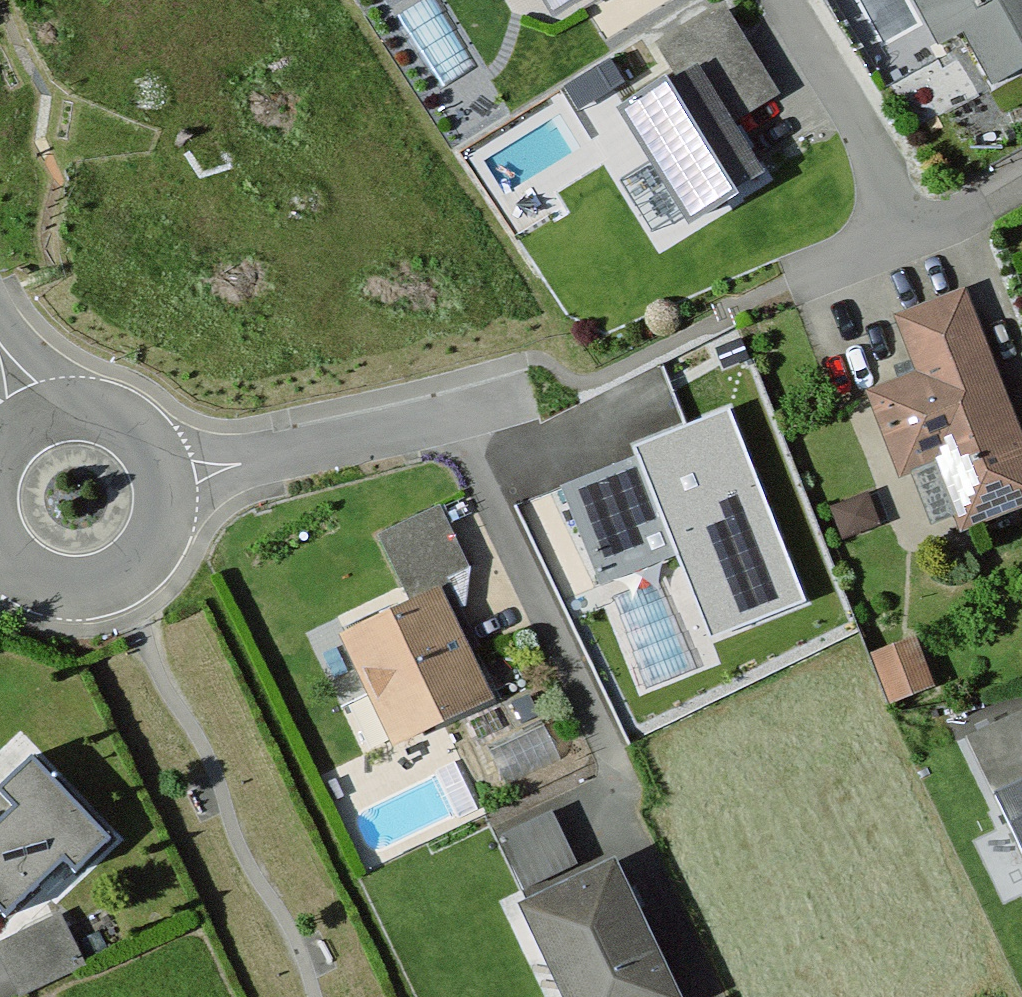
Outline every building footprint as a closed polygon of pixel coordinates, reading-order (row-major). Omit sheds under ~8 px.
[(550,24),(590,0),(536,0),(550,24)] [(936,47),(968,30),(998,87),(1021,74),(1021,0),(911,0),(936,47)] [(675,81),(623,113),(693,227),(768,181),(729,117),(774,89),(727,12),(658,54),(675,81)] [(871,397),(902,477),(916,472),(947,552),(1021,524),(1021,408),(972,279),(892,310),(918,379),(871,397)] [(729,408),(634,446),(638,455),(678,555),(710,637),(805,599),(729,408)] [(678,555),(638,455),(562,485),(602,585),(678,555)] [(399,579),(466,559),(447,496),(380,516),(399,579)] [(394,748),(487,700),(438,604),(344,652),(394,748)] [(918,640),(871,659),(892,711),(939,692),(918,640)] [(971,742),(1021,844),(1021,717),(971,742)] [(0,801),(0,914),(6,920),(59,869),(76,879),(111,845),(35,767),(0,801)] [(558,815),(498,841),(521,894),(581,869),(558,815)] [(525,913),(562,996),(674,996),(618,871),(525,913)] [(0,946),(0,953),(18,996),(24,996),(90,970),(69,918),(0,946)]
